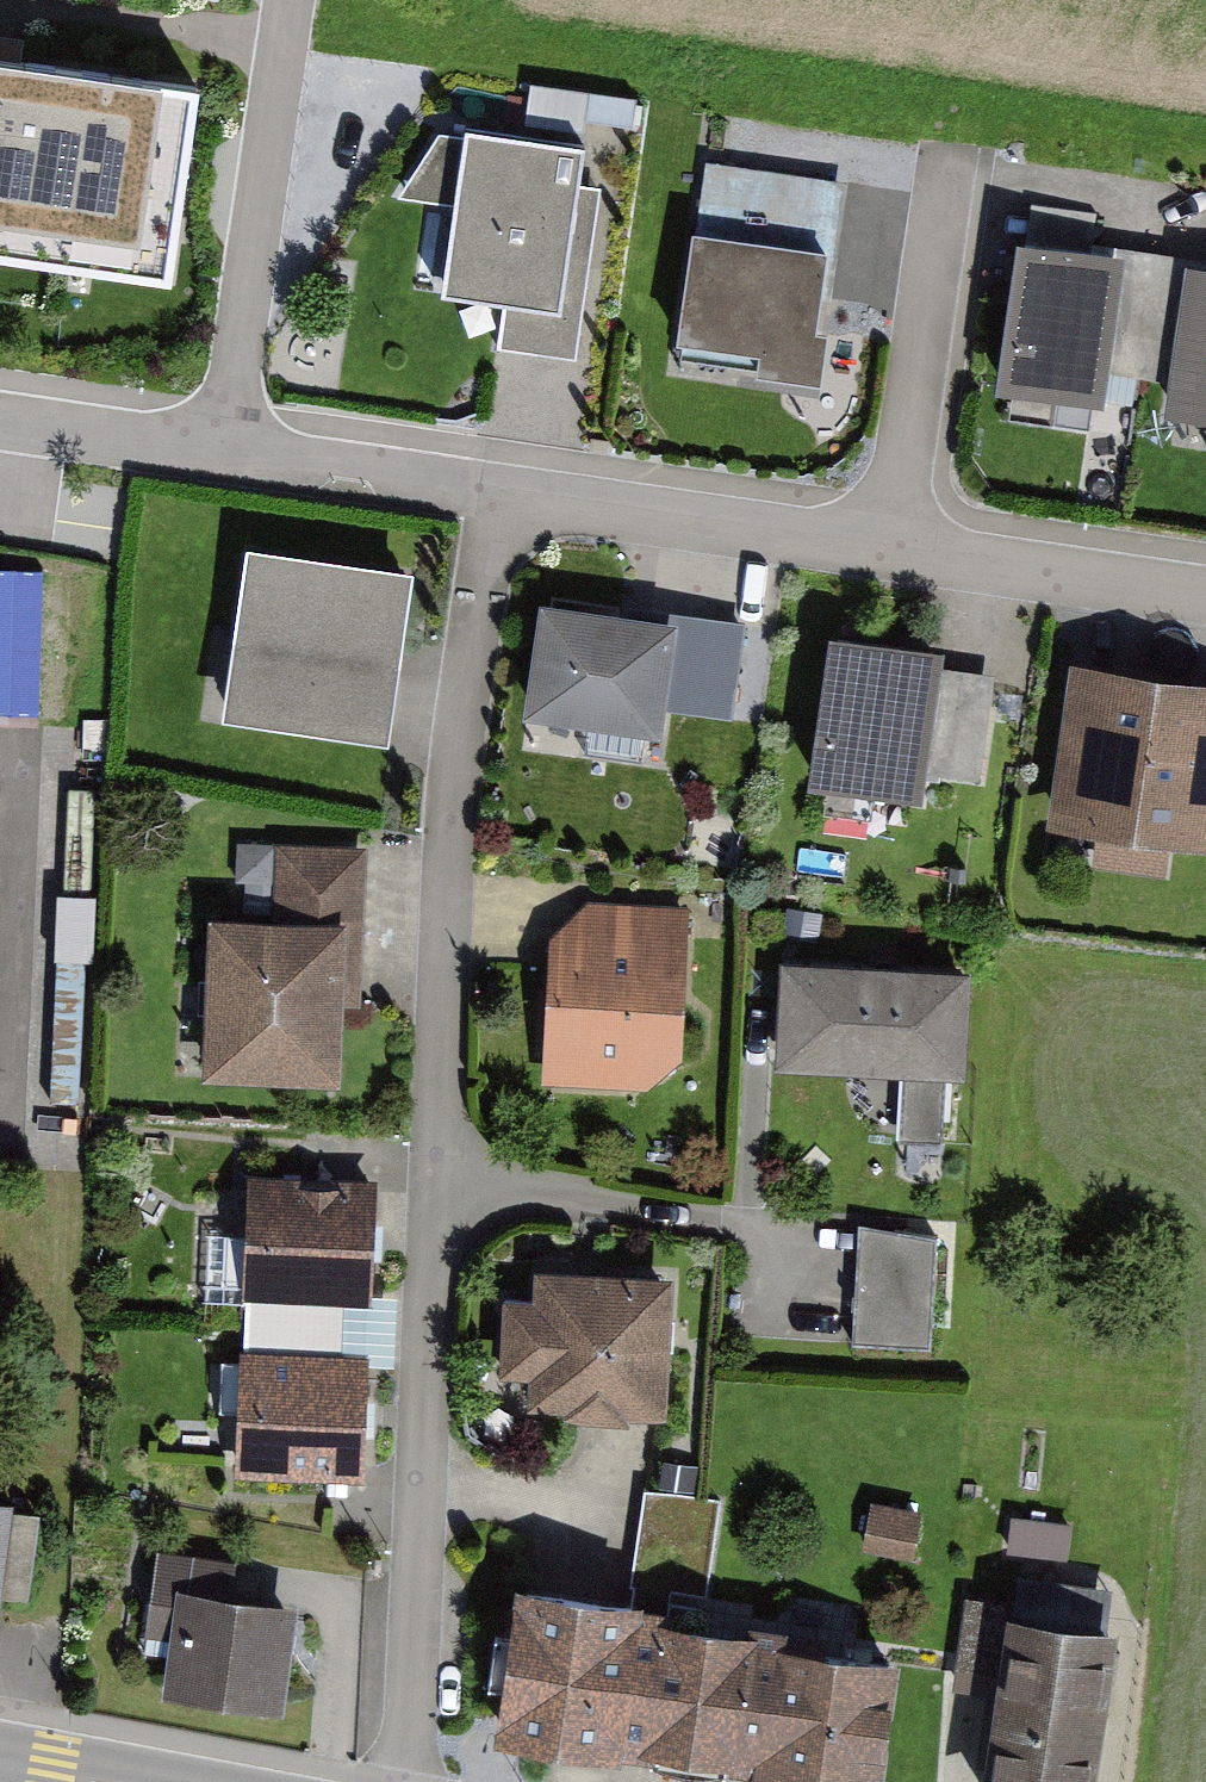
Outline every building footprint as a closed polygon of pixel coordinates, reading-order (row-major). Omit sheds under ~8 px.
[(0,47),(0,254),(170,279),(200,77),(0,47)] [(581,140),(466,125),(445,289),(503,296),(497,345),(540,351),(578,356),(585,307),(600,188),(576,185),(581,140)] [(839,178),(706,159),(679,354),(812,373),(839,178)] [(1126,244),(1016,228),(994,382),(1103,398),(1107,369),(1126,244)] [(1187,253),(1126,244),(1107,369),(1168,378),(1187,253)] [(1187,253),(1168,378),(1164,406),(1205,412),(1205,256),(1187,253)] [(412,567),(248,545),(224,716),(388,738),(412,567)] [(46,707),(48,564),(0,563),(0,706),(46,707)] [(753,624),(562,603),(549,718),(690,733),(692,711),(743,717),(753,624)] [(970,656),(859,644),(843,784),(950,796),(951,782),(1001,788),(1014,678),(968,673),(970,656)] [(1097,667),(1073,819),(1115,826),(1110,860),(1184,871),(1188,843),(1205,846),(1205,684),(1097,667)] [(283,916),(235,914),(229,1073),(367,1077),(375,849),(286,846),(283,916)] [(599,905),(564,950),(556,1084),(660,1093),(703,1066),(704,911),(599,905)] [(970,961),(781,950),(775,1057),(964,1068),(970,961)] [(376,1173),(246,1169),(242,1294),(372,1298),(376,1173)] [(934,1233),(857,1219),(852,1341),(930,1344),(934,1233)] [(565,1415),(630,1418),(630,1412),(667,1413),(675,1274),(536,1267),(534,1298),(504,1296),(500,1375),(530,1376),(528,1406),(565,1408),(565,1415)] [(385,1358),(264,1353),(259,1472),(380,1477),(385,1358)] [(28,1629),(47,1491),(0,1485),(0,1626),(28,1629)] [(531,1598),(511,1745),(776,1781),(873,1781),(888,1671),(700,1645),(720,1504),(703,1502),(648,1494),(632,1612),(531,1598)] [(920,1519),(872,1509),(863,1553),(911,1563),(920,1519)] [(1007,1557),(1066,1565),(1071,1529),(1012,1521),(1007,1557)] [(235,1568),(154,1556),(142,1639),(174,1644),(166,1696),(281,1713),(296,1614),(230,1604),(235,1568)] [(969,1604),(956,1691),(1005,1699),(992,1781),(1096,1781),(1116,1646),(1102,1644),(1110,1591),(1019,1577),(1014,1611),(969,1604)]
